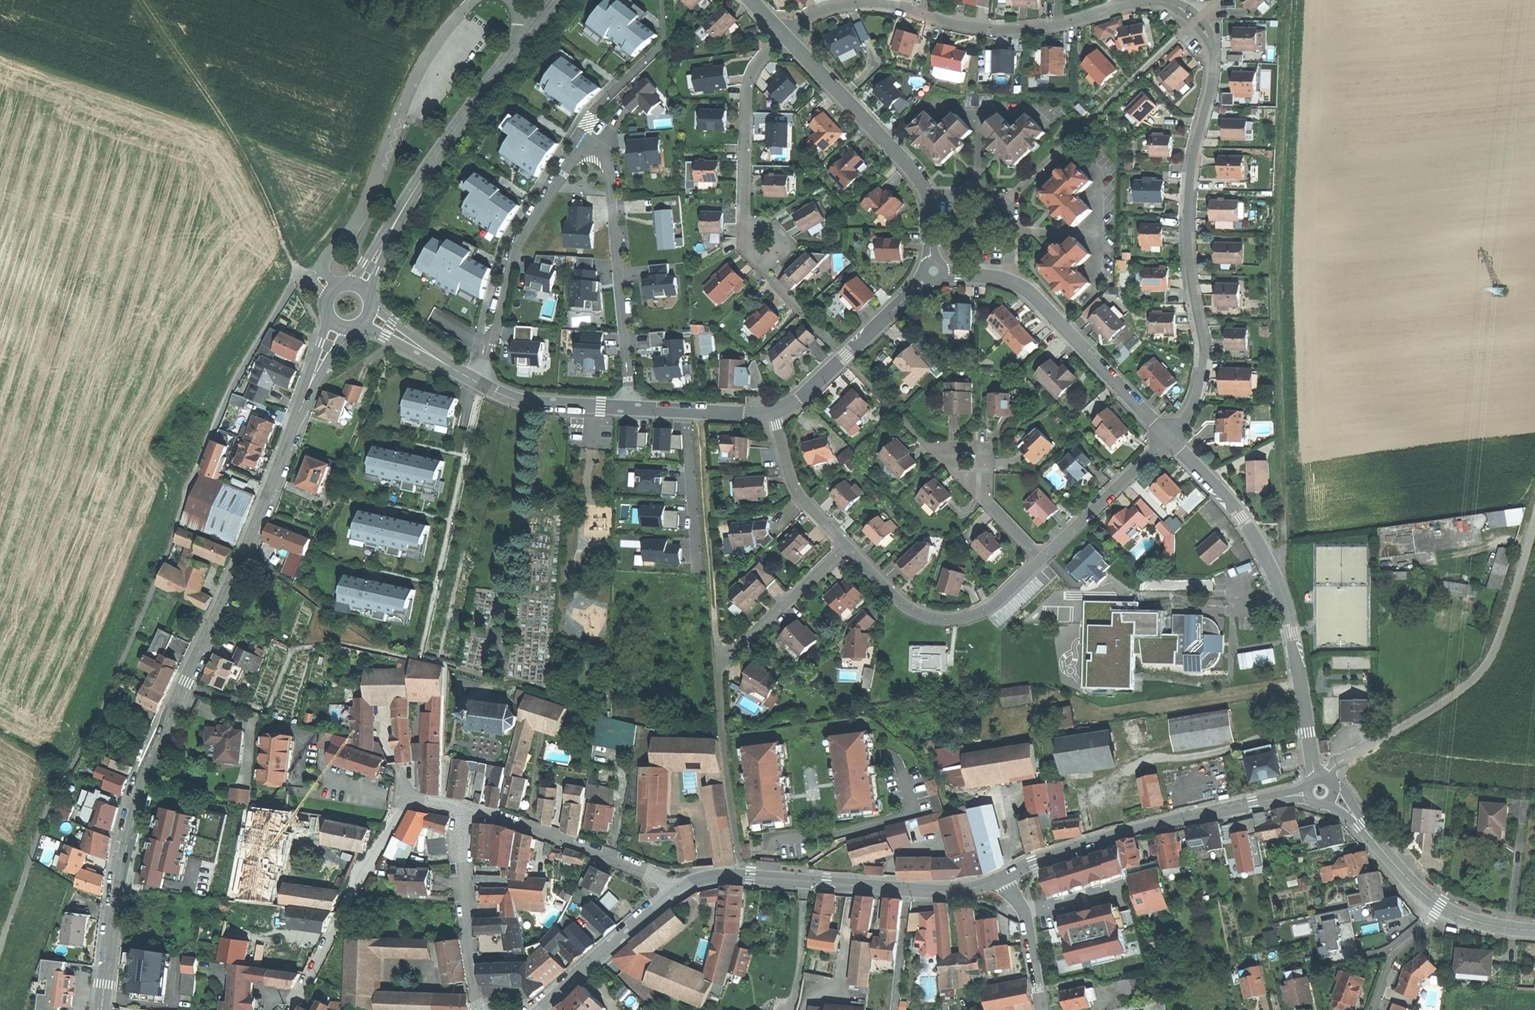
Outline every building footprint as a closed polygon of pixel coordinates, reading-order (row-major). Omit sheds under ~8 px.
[(590,24),(608,39),(610,37),(636,57),(647,46),(658,35),(634,16),(637,13),(621,1),(619,4),(613,0),(609,0),(590,24)] [(684,0),(674,0),(675,9),(684,0)] [(692,9),(699,3),(702,6),(708,0),(684,0),(692,9)] [(977,6),(990,9),(990,0),(978,0),(977,6)] [(1256,10),(1266,0),(1246,0),(1248,2),(1256,10)] [(707,24),(720,38),(737,21),(730,14),(724,7),(707,24)] [(1097,35),(1101,40),(1116,36),(1114,30),(1123,27),(1121,21),(1097,28),(1097,35)] [(840,32),(828,38),(837,56),(839,55),(862,44),(853,25),(840,32)] [(1130,28),(1120,30),(1122,38),(1118,39),(1117,41),(1119,49),(1121,51),(1123,51),(1123,53),(1129,51),(1130,53),(1139,51),(1138,46),(1149,44),(1145,27),(1139,28),(1138,26),(1130,28)] [(758,34),(757,27),(745,31),(747,37),(758,34)] [(1258,29),(1234,29),(1234,38),(1234,50),(1258,51),(1258,49),(1265,50),(1266,32),(1258,32),(1258,29)] [(894,50),(912,56),(918,36),(909,33),(900,31),(894,50)] [(866,50),(862,44),(839,55),(843,62),(866,50)] [(936,67),(964,73),(968,53),(956,50),(948,49),(949,46),(945,45),(940,44),(939,47),(938,46),(934,66),(936,67)] [(1168,57),(1173,63),(1184,53),(1179,47),(1168,57)] [(1053,49),(1044,49),(1044,75),(1064,76),(1065,49),(1053,49)] [(1005,51),(994,51),(994,73),(1015,74),(1016,51),(1005,51)] [(1091,58),(1083,65),(1102,86),(1118,71),(1099,51),(1091,58)] [(972,54),(968,53),(964,73),(936,67),(934,75),(938,79),(961,84),(966,82),(972,54)] [(564,58),(543,85),(550,90),(549,91),(578,112),(589,101),(602,89),(578,72),(580,69),(564,58)] [(1162,75),(1175,89),(1176,88),(1183,81),(1190,75),(1177,61),(1162,75)] [(715,90),(728,88),(727,76),(726,67),(714,68),(714,65),(706,66),(706,69),(695,70),(698,92),(706,91),(706,93),(716,92),(715,90)] [(1257,73),(1234,73),(1234,85),(1233,93),(1235,93),(1256,94),(1257,73)] [(776,95),(783,103),(798,89),(784,74),(769,88),(776,95)] [(878,89),(875,92),(882,99),(890,109),(893,106),(899,111),(909,101),(893,85),(898,80),(893,75),(882,85),(880,83),(876,87),(878,89)] [(1171,93),(1175,89),(1162,75),(1158,78),(1171,93)] [(635,90),(623,102),(633,112),(641,104),(650,114),(662,102),(653,93),(657,89),(647,79),(637,88),(637,87),(635,89),(634,90),(635,90)] [(1186,84),(1183,81),(1176,88),(1179,91),(1183,87),(1186,84)] [(1138,122),(1140,124),(1151,113),(1158,107),(1144,93),(1129,108),(1140,120),(1138,122)] [(1221,93),(1221,106),(1235,106),(1235,93),(1233,93),(1221,93)] [(993,94),(966,94),(965,107),(993,107),(993,94)] [(1088,112),(1080,104),(1076,108),(1084,116),(1088,112)] [(1138,122),(1140,120),(1129,108),(1120,116),(1132,128),(1138,122)] [(809,118),(813,123),(823,114),(818,109),(809,118)] [(704,130),(726,130),(727,121),(727,111),(704,111),(704,130)] [(813,123),(811,126),(817,133),(812,138),(825,151),(844,133),(835,124),(824,113),(823,114),(813,123)] [(928,114),(911,130),(920,138),(917,141),(938,163),(944,164),(944,163),(952,156),(965,143),(963,141),(973,131),(957,114),(942,128),(928,114)] [(538,176),(560,145),(528,123),(529,121),(520,115),(508,132),(515,137),(504,153),(522,166),(538,176)] [(994,141),(992,144),(1003,156),(1011,165),(1017,165),(1039,144),(1037,141),(1046,133),(1030,116),(1015,130),(1001,115),(984,131),(994,141)] [(1224,140),(1245,140),(1245,121),(1224,120),(1224,129),(1224,140)] [(788,124),(769,123),(769,133),(769,145),(788,145),(788,124)] [(646,132),(631,134),(633,156),(634,171),(649,170),(649,164),(662,163),(660,140),(647,141),(646,132)] [(1151,156),(1172,157),(1172,147),(1172,137),(1151,137),(1151,156)] [(830,173),(846,189),(860,176),(855,172),(865,162),(859,156),(854,150),(830,173)] [(1244,158),(1221,157),(1221,168),(1221,178),(1243,178),(1244,158)] [(688,189),(696,189),(697,162),(688,162),(688,189)] [(696,189),(717,189),(717,173),(717,163),(697,162),(696,189)] [(1056,211),(1063,219),(1066,217),(1076,227),(1092,211),(1078,196),(1093,182),(1077,165),(1068,173),(1066,171),(1044,192),(1043,193),(1043,198),(1044,198),(1052,207),(1054,209),(1056,211)] [(500,237),(521,206),(495,189),(496,186),(478,174),(468,188),(476,194),(466,209),(481,219),(478,223),(489,230),(500,237)] [(788,177),(768,177),(767,196),(772,196),(788,197),(788,177)] [(1164,182),(1136,181),(1136,202),(1164,203),(1164,193),(1164,182)] [(879,188),(862,204),(868,211),(873,207),(880,215),(886,215),(891,221),(900,212),(898,210),(904,204),(899,199),(896,199),(890,193),(889,191),(886,195),(879,188)] [(685,246),(680,196),(653,198),(656,227),(656,235),(661,234),(662,248),(685,246)] [(1243,202),(1212,201),(1212,211),(1212,221),(1243,221),(1245,219),(1245,203),(1243,202)] [(799,224),(804,232),(825,220),(815,203),(795,215),(799,224)] [(571,207),(570,223),(592,224),(593,208),(571,207)] [(703,232),(724,232),(724,223),(724,213),(703,213),(703,232)] [(567,231),(566,247),(593,248),(594,232),(592,232),(593,225),(595,225),(595,224),(592,224),(570,223),(568,222),(567,231)] [(1162,226),(1143,225),(1143,245),(1144,245),(1144,250),(1152,250),(1152,246),(1163,246),(1164,238),(1164,235),(1162,235),(1162,226)] [(713,242),(723,242),(723,233),(713,233),(713,242)] [(1042,271),(1063,293),(1066,291),(1074,300),(1091,284),(1077,269),(1092,255),(1075,238),(1065,248),(1063,246),(1055,253),(1053,255),(1051,258),(1051,257),(1042,265),(1042,271)] [(436,239),(420,268),(442,280),(439,284),(451,291),(459,296),(464,288),(484,299),(491,269),(464,254),(467,249),(451,240),(449,245),(436,239)] [(879,259),(902,260),(902,250),(902,241),(879,240),(879,259)] [(1241,244),(1217,244),(1217,253),(1216,263),(1241,264),(1241,244)] [(784,286),(790,292),(805,278),(830,255),(809,253),(780,282),(784,286)] [(527,282),(525,291),(538,294),(539,288),(552,291),(557,271),(553,270),(557,256),(538,255),(535,265),(533,265),(531,274),(529,273),(527,282)] [(579,257),(578,270),(594,272),(595,258),(579,257)] [(1127,261),(1117,261),(1117,287),(1121,287),(1121,273),(1127,273),(1127,261)] [(669,264),(650,265),(651,274),(652,280),(646,281),(647,298),(668,296),(667,295),(678,294),(677,278),(670,279),(668,279),(667,275),(670,275),(669,264)] [(708,286),(723,301),(735,289),(743,282),(744,281),(735,272),(729,266),(708,286)] [(578,270),(577,281),(573,280),(571,307),(585,308),(586,300),(595,301),(594,312),(603,311),(604,311),(602,293),(601,283),(597,282),(597,272),(594,272),(578,270)] [(1169,270),(1145,270),(1145,271),(1145,288),(1145,289),(1169,289),(1169,280),(1169,270)] [(1139,288),(1145,288),(1145,271),(1140,271),(1137,274),(1137,285),(1139,288)] [(858,308),(859,310),(867,302),(874,295),(858,278),(842,292),(844,294),(858,308)] [(746,285),(743,282),(735,289),(738,292),(746,285)] [(1240,285),(1218,284),(1218,296),(1218,307),(1222,307),(1222,310),(1231,311),(1231,307),(1239,307),(1240,285)] [(852,314),(858,308),(844,294),(838,299),(852,314)] [(1084,314),(1090,320),(1106,305),(1100,298),(1084,314)] [(953,329),(972,330),(972,306),(959,305),(959,302),(953,302),(947,302),(947,318),(953,319),(953,329)] [(749,322),(762,335),(780,319),(772,310),(766,305),(749,322)] [(1100,330),(1110,341),(1126,326),(1106,305),(1090,320),(1100,330)] [(435,308),(428,320),(463,339),(470,327),(435,308)] [(991,322),(1006,338),(1020,325),(1021,324),(1013,315),(1006,308),(991,322)] [(1151,333),(1175,333),(1175,324),(1176,315),(1152,314),(1151,333)] [(1027,332),(1020,325),(1006,338),(1005,339),(1023,358),(1038,344),(1027,332)] [(534,327),(516,326),(515,341),(514,341),(514,347),(513,364),(519,365),(519,367),(531,368),(532,365),(541,366),(542,352),(545,352),(545,343),(533,342),(534,327)] [(775,358),(779,362),(779,372),(786,379),(793,372),(793,361),(795,359),(800,355),(803,355),(808,350),(805,346),(815,336),(805,326),(795,335),(793,334),(775,351),(775,358)] [(259,353),(266,356),(273,360),(278,351),(277,350),(285,334),(273,329),(259,353)] [(604,331),(584,330),(583,345),(578,345),(577,364),(585,365),(584,368),(607,369),(608,355),(605,355),(605,352),(606,347),(603,347),(604,331)] [(1248,330),(1227,330),(1227,340),(1227,349),(1231,349),(1248,349),(1248,347),(1248,330)] [(665,332),(650,333),(652,348),(662,347),(663,353),(663,357),(657,358),(659,379),(684,377),(682,356),(685,356),(684,340),(666,342),(665,332)] [(306,345),(285,334),(277,350),(278,351),(281,353),(289,356),(299,361),(302,354),(306,345)] [(909,348),(910,350),(929,369),(938,378),(945,371),(918,342),(918,343),(916,341),(909,348)] [(1251,347),(1248,347),(1248,349),(1231,349),(1231,358),(1251,358),(1251,347)] [(907,380),(912,385),(929,369),(910,350),(904,356),(896,363),(905,372),(902,375),(907,380)] [(271,389),(275,381),(270,379),(276,361),(273,360),(266,356),(255,382),(257,382),(270,388),(271,389)] [(900,387),(907,380),(902,375),(905,372),(896,363),(890,356),(880,365),(887,372),(886,373),(900,387)] [(733,388),(744,389),(744,386),(745,368),(746,358),(738,358),(738,361),(723,360),(722,368),(722,373),(721,388),(733,388)] [(1149,383),(1162,397),(1177,382),(1155,359),(1140,374),(1149,383)] [(749,368),(745,368),(744,386),(751,387),(751,389),(753,389),(767,388),(756,360),(753,361),(749,368)] [(275,381),(290,387),(294,379),(297,371),(276,361),(270,379),(275,381)] [(1037,376),(1058,398),(1074,383),(1073,382),(1077,378),(1071,372),(1065,366),(1061,370),(1053,361),(1037,376)] [(531,377),(531,368),(519,367),(518,376),(531,377)] [(1251,370),(1224,370),(1224,380),(1224,393),(1251,394),(1251,370)] [(250,400),(263,404),(270,388),(257,382),(250,400)] [(959,414),(971,414),(971,399),(970,399),(970,394),(971,384),(946,384),(946,392),(943,392),(942,416),(957,416),(959,416),(959,414)] [(349,385),(343,398),(347,400),(357,403),(363,388),(349,385)] [(412,388),(408,407),(413,408),(410,420),(447,428),(450,417),(454,417),(454,418),(459,399),(445,396),(439,395),(434,394),(434,397),(430,396),(428,395),(428,392),(412,388)] [(831,412),(849,430),(856,423),(861,419),(858,416),(861,413),(864,416),(871,410),(867,407),(869,405),(855,390),(842,402),(831,412)] [(343,398),(327,392),(322,405),(319,415),(339,422),(347,400),(343,398)] [(230,403),(246,409),(249,399),(234,394),(230,403)] [(1000,417),(1009,417),(1009,416),(1014,416),(1014,406),(1010,406),(1010,394),(991,394),(990,416),(1000,417)] [(1098,433),(1112,447),(1129,431),(1114,415),(1109,410),(1095,423),(1102,430),(1098,433)] [(1244,412),(1221,412),(1221,424),(1217,424),(1217,430),(1217,433),(1216,442),(1250,443),(1250,429),(1246,429),(1246,420),(1244,420),(1244,412)] [(254,420),(246,439),(266,447),(270,437),(276,424),(269,422),(262,419),(256,416),(254,420)] [(241,437),(246,439),(254,420),(248,418),(241,437)] [(861,429),(856,423),(849,430),(848,433),(851,435),(854,436),(861,429)] [(639,447),(640,433),(640,428),(639,428),(639,429),(635,429),(631,429),(631,427),(622,427),(621,448),(629,448),(629,450),(639,450),(639,447)] [(672,450),(673,435),(673,429),(668,429),(656,429),(656,430),(655,450),(663,450),(663,452),(672,453),(672,450)] [(1026,455),(1035,464),(1054,445),(1040,431),(1034,437),(1031,434),(1025,441),(1028,443),(1021,450),(1026,455)] [(640,433),(639,447),(647,448),(648,433),(640,433)] [(673,435),(672,450),(683,450),(682,435),(673,435)] [(734,458),(748,459),(749,447),(749,439),(737,438),(737,437),(724,437),(724,451),(721,451),(721,460),(734,460),(734,458)] [(818,440),(807,443),(813,463),(815,462),(816,465),(829,462),(828,459),(835,457),(830,437),(818,440)] [(249,464),(259,467),(263,457),(262,457),(263,455),(266,447),(246,439),(237,462),(248,467),(249,464)] [(202,473),(203,473),(221,480),(224,475),(220,473),(224,464),(227,457),(224,456),(228,446),(215,441),(202,473)] [(881,457),(902,479),(917,464),(909,455),(904,449),(897,442),(881,457)] [(393,450),(377,446),(372,465),(373,465),(377,466),(375,478),(406,485),(405,490),(418,493),(419,488),(433,491),(436,479),(440,480),(445,462),(410,454),(404,453),(399,451),(398,455),(395,454),(392,453),(393,450)] [(851,446),(839,459),(846,465),(857,452),(851,446)] [(1060,466),(1073,479),(1085,468),(1092,461),(1079,447),(1060,466)] [(331,465),(310,458),(305,471),(300,486),(307,488),(306,491),(313,494),(314,491),(320,493),(331,465)] [(1267,462),(1249,463),(1249,476),(1250,492),(1268,491),(1267,462)] [(1090,473),(1085,468),(1073,479),(1069,483),(1072,486),(1076,486),(1078,485),(1084,485),(1084,478),(1087,476),(1090,473)] [(663,490),(663,481),(664,476),(664,472),(639,471),(638,489),(663,490)] [(183,524),(235,545),(246,520),(256,495),(244,490),(231,485),(221,480),(203,473),(194,497),(193,497),(183,524)] [(1151,489),(1166,504),(1181,489),(1173,482),(1166,475),(1151,489)] [(737,481),(738,497),(738,499),(749,498),(749,500),(755,500),(757,497),(757,496),(759,496),(768,495),(768,486),(767,477),(737,479),(737,481)] [(234,478),(231,485),(244,490),(247,483),(234,478)] [(935,479),(916,498),(923,505),(927,502),(937,512),(952,497),(943,487),(935,479)] [(666,481),(663,481),(663,490),(663,495),(677,496),(678,481),(666,481)] [(839,502),(847,510),(861,497),(860,496),(853,488),(846,481),(832,495),(839,502)] [(857,484),(853,488),(860,496),(864,492),(857,484)] [(1042,513),(1049,519),(1054,514),(1059,510),(1040,491),(1028,503),(1040,515),(1042,513)] [(1133,504),(1137,508),(1149,520),(1156,514),(1140,497),(1133,504)] [(1038,517),(1040,515),(1028,503),(1026,504),(1038,517)] [(665,527),(665,514),(666,512),(666,506),(664,506),(654,506),(654,507),(644,507),(643,526),(665,527)] [(1107,528),(1124,545),(1131,538),(1131,539),(1139,532),(1135,528),(1139,524),(1142,528),(1149,520),(1137,508),(1132,513),(1128,509),(1127,510),(1126,509),(1118,516),(1109,525),(1110,526),(1107,528)] [(1489,513),(1491,528),(1521,524),(1526,508),(1489,513)] [(1163,520),(1170,517),(1166,509),(1159,512),(1163,520)] [(362,511),(358,530),(358,529),(363,530),(360,542),(392,549),(391,555),(403,557),(404,552),(418,555),(421,543),(425,544),(425,545),(426,545),(430,526),(396,518),(395,519),(389,517),(390,517),(384,516),(384,519),(381,518),(378,518),(379,514),(362,511)] [(1041,527),(1049,519),(1042,513),(1040,515),(1038,517),(1035,520),(1041,527)] [(680,515),(665,514),(665,527),(665,529),(679,529),(680,515)] [(874,539),(880,546),(894,532),(893,532),(886,525),(879,517),(865,530),(874,539)] [(1176,517),(1173,519),(1181,528),(1184,525),(1176,517)] [(1170,518),(1165,523),(1174,533),(1175,533),(1181,528),(1173,519),(1173,520),(1170,518)] [(891,520),(886,525),(893,532),(898,528),(891,520)] [(1168,539),(1174,533),(1165,523),(1163,521),(1157,527),(1168,539)] [(734,538),(735,547),(761,545),(765,549),(774,539),(769,533),(769,526),(768,522),(733,524),(734,538)] [(311,540),(271,524),(267,532),(264,539),(292,550),(305,555),(311,540)] [(177,539),(197,548),(202,537),(181,529),(177,539)] [(779,546),(796,563),(803,556),(804,558),(815,548),(805,537),(798,529),(779,546)] [(974,546),(988,561),(1002,548),(995,540),(988,532),(974,546)] [(1197,549),(1210,564),(1229,548),(1222,540),(1216,533),(1197,549)] [(196,552),(228,565),(234,550),(202,537),(197,548),(196,552)] [(667,561),(668,548),(668,546),(668,540),(667,540),(656,540),(656,542),(646,541),(645,560),(667,561)] [(899,563),(912,577),(929,561),(934,547),(931,543),(921,543),(899,563)] [(1092,544),(1067,567),(1080,581),(1081,580),(1088,587),(1095,580),(1103,573),(1111,566),(1104,559),(1105,558),(1092,544)] [(682,549),(668,548),(667,561),(667,562),(681,563),(682,549)] [(1514,549),(1500,548),(1488,588),(1501,590),(1514,549)] [(296,578),(305,555),(292,550),(283,573),(296,578)] [(167,566),(157,586),(207,609),(212,598),(196,591),(201,581),(208,567),(186,557),(179,571),(167,566)] [(732,597),(747,613),(758,603),(755,600),(761,594),(777,580),(761,563),(737,585),(740,588),(732,597)] [(910,580),(912,577),(899,563),(896,566),(902,572),(910,580)] [(949,588),(959,591),(965,572),(945,567),(940,586),(949,588)] [(1107,576),(1103,573),(1095,580),(1099,584),(1107,576)] [(348,575),(343,594),(344,594),(348,595),(346,606),(378,614),(377,619),(389,621),(390,616),(404,619),(406,608),(411,609),(415,590),(381,582),(381,583),(375,582),(375,581),(370,580),(369,583),(366,582),(363,582),(364,579),(348,575)] [(865,596),(848,579),(835,591),(833,590),(830,593),(825,597),(841,614),(849,606),(851,609),(865,596)] [(1444,591),(1464,594),(1466,584),(1445,581),(1444,591)] [(731,590),(732,597),(740,588),(737,585),(731,590)] [(1162,614),(1140,613),(1140,603),(1085,601),(1083,688),(1134,690),(1134,682),(1127,682),(1128,669),(1134,669),(1135,654),(1143,655),(1144,664),(1185,665),(1185,672),(1188,673),(1188,672),(1199,672),(1199,673),(1202,673),(1203,670),(1204,670),(1208,669),(1211,668),(1213,667),(1215,665),(1217,663),(1219,660),(1220,656),(1221,653),(1224,653),(1224,650),(1223,650),(1223,639),(1224,639),(1224,635),(1221,635),(1221,632),(1220,630),(1219,627),(1217,624),(1215,622),(1213,620),(1211,619),(1208,618),(1206,617),(1204,617),(1204,616),(1186,615),(1174,615),(1174,635),(1161,634),(1162,614)] [(849,625),(854,630),(848,636),(848,644),(844,644),(844,658),(854,658),(856,660),(862,660),(864,658),(867,658),(868,646),(871,646),(871,634),(866,634),(866,629),(867,629),(875,621),(870,615),(865,609),(849,625)] [(787,631),(778,640),(797,660),(817,641),(798,621),(787,631)] [(161,629),(147,658),(160,664),(164,656),(174,635),(161,629)] [(337,653),(350,655),(351,648),(339,645),(337,653)] [(923,646),(911,646),(910,671),(946,672),(947,646),(923,646)] [(240,648),(234,663),(236,664),(244,668),(257,673),(263,659),(263,658),(266,652),(258,648),(255,655),(240,648)] [(234,663),(217,655),(211,668),(206,680),(224,689),(229,678),(236,664),(234,663)] [(164,656),(160,664),(147,658),(143,666),(156,672),(149,686),(166,694),(172,681),(177,671),(174,670),(177,662),(164,656)] [(366,671),(366,698),(366,699),(372,698),(396,698),(410,698),(411,694),(412,660),(401,659),(400,671),(366,671)] [(445,667),(412,660),(411,694),(432,695),(443,695),(444,695),(445,667)] [(238,682),(244,668),(236,664),(229,678),(238,682)] [(749,674),(741,688),(750,694),(752,691),(756,690),(762,694),(767,692),(771,694),(773,692),(779,682),(772,677),(770,675),(767,673),(768,671),(762,668),(761,669),(753,664),(749,671),(747,673),(749,674)] [(864,686),(873,688),(877,668),(868,666),(864,686)] [(121,686),(132,690),(134,685),(124,681),(121,686)] [(137,692),(141,694),(145,685),(141,683),(137,692)] [(138,702),(158,711),(162,703),(166,694),(145,685),(141,694),(138,702)] [(1031,686),(1001,690),(1003,706),(1033,702),(1031,686)] [(514,702),(521,704),(524,692),(518,690),(514,702)] [(778,695),(773,692),(771,694),(767,692),(762,694),(769,698),(766,704),(772,708),(778,698),(778,695)] [(442,714),(443,695),(432,695),(432,713),(442,714)] [(535,725),(560,733),(567,709),(526,696),(520,720),(521,720),(535,725)] [(357,707),(357,716),(357,718),(372,718),(372,698),(366,699),(366,698),(357,697),(357,707)] [(410,717),(410,698),(396,698),(396,718),(410,717)] [(1358,724),(1370,724),(1370,700),(1358,700),(1358,701),(1342,701),(1342,723),(1358,723),(1358,724)] [(473,708),(465,707),(464,722),(471,723),(470,730),(508,735),(509,731),(517,726),(518,716),(511,710),(512,706),(474,701),(473,708)] [(332,722),(342,722),(342,703),(332,704),(332,722)] [(349,707),(348,716),(352,716),(357,716),(357,707),(349,707)] [(1072,707),(1050,711),(1053,730),(1075,727),(1072,707)] [(1171,721),(1176,751),(1235,741),(1230,712),(1171,721)] [(315,714),(306,713),(305,723),(313,724),(315,714)] [(442,726),(442,714),(432,713),(427,713),(427,726),(442,726)] [(594,743),(633,753),(637,725),(598,715),(594,743)] [(415,761),(410,717),(396,718),(398,735),(399,746),(401,763),(408,762),(415,761)] [(356,744),(372,750),(372,743),(371,733),(372,718),(357,718),(356,735),(356,744)] [(520,777),(535,725),(521,720),(507,775),(509,775),(520,777)] [(441,744),(442,726),(427,726),(427,744),(441,744)] [(228,730),(209,728),(208,736),(208,743),(220,744),(218,760),(241,763),(244,731),(233,730),(234,727),(228,727),(228,730)] [(1077,729),(1078,737),(1092,735),(1090,727),(1077,729)] [(327,743),(334,745),(334,743),(337,735),(324,731),(319,745),(326,747),(327,743)] [(868,732),(832,736),(833,738),(834,752),(836,768),(837,778),(838,780),(839,788),(841,809),(842,815),(853,814),(853,815),(854,815),(859,815),(866,814),(866,812),(877,811),(877,805),(873,776),(872,767),(870,749),(868,734),(868,732)] [(1116,761),(1112,732),(1092,735),(1078,737),(1057,740),(1061,769),(1116,761)] [(293,736),(267,734),(262,784),(288,786),(290,764),(293,736)] [(337,735),(334,743),(350,748),(353,740),(337,735)] [(709,770),(722,770),(719,740),(654,738),(653,767),(667,768),(709,770)] [(927,752),(937,751),(937,750),(942,750),(941,740),(925,742),(927,752)] [(1327,740),(1321,742),(1323,753),(1329,752),(1327,740)] [(780,742),(744,747),(744,748),(746,763),(747,773),(749,782),(753,820),(754,826),(765,824),(765,826),(766,826),(772,825),(778,825),(778,823),(789,821),(789,816),(787,802),(786,794),(785,787),(784,777),(782,760),(780,745),(780,742)] [(328,763),(378,779),(381,769),(384,759),(350,748),(334,743),(334,745),(328,763)] [(379,744),(372,743),(372,750),(385,754),(379,744)] [(416,759),(426,759),(426,744),(415,744),(416,759)] [(441,759),(441,744),(427,744),(426,744),(426,759),(441,759)] [(969,784),(1038,772),(1033,744),(965,756),(969,784)] [(1246,751),(1248,760),(1275,754),(1273,745),(1246,751)] [(959,785),(969,784),(965,756),(963,746),(942,750),(937,750),(937,751),(941,771),(959,785)] [(1248,760),(1253,782),(1264,779),(1264,780),(1269,779),(1272,778),(1271,778),(1282,775),(1277,753),(1275,754),(1248,760)] [(101,763),(129,774),(133,767),(130,766),(104,756),(101,763)] [(440,795),(441,759),(426,759),(425,793),(433,794),(440,795)] [(457,798),(464,799),(469,768),(471,761),(455,759),(449,797),(457,798)] [(474,761),(471,761),(469,768),(479,770),(487,772),(487,771),(488,764),(474,761)] [(506,768),(495,766),(494,772),(491,786),(502,788),(506,768)] [(665,826),(667,768),(653,767),(642,767),(641,823),(646,824),(642,840),(644,840),(674,839),(678,839),(676,828),(676,826),(665,826)] [(98,776),(108,780),(111,772),(101,768),(98,776)] [(483,790),(487,772),(479,770),(476,788),(483,790)] [(709,770),(711,786),(724,784),(722,770),(709,770)] [(1047,771),(1038,772),(1040,785),(1047,783),(1049,783),(1047,771)] [(105,788),(122,794),(125,787),(128,778),(111,772),(108,780),(105,788)] [(590,773),(588,784),(595,785),(597,774),(590,773)] [(526,779),(520,777),(509,775),(503,805),(511,807),(520,808),(526,779)] [(1147,808),(1164,804),(1157,775),(1140,778),(1147,808)] [(925,783),(934,813),(942,811),(943,811),(934,781),(925,783)] [(1054,823),(1056,823),(1067,821),(1067,816),(1063,782),(1049,784),(1054,823)] [(1031,787),(1034,812),(1035,814),(1039,813),(1051,812),(1047,783),(1040,785),(1031,787)] [(591,798),(590,803),(615,807),(615,788),(595,785),(588,784),(586,798),(591,798)] [(711,786),(709,786),(714,817),(728,815),(726,799),(724,784),(711,786)] [(568,803),(569,803),(583,805),(586,788),(571,785),(568,803)] [(498,808),(502,788),(491,786),(487,806),(493,807),(498,808)] [(557,789),(541,788),(541,798),(554,800),(556,801),(557,789)] [(250,790),(232,789),(230,804),(249,806),(250,790)] [(93,822),(113,830),(116,819),(119,808),(110,805),(112,798),(94,791),(88,807),(97,811),(93,822)] [(551,819),(554,800),(541,798),(539,812),(543,823),(552,827),(553,819),(551,819)] [(55,815),(69,820),(75,805),(61,800),(55,815)] [(572,834),(579,837),(583,805),(569,803),(565,831),(572,834)] [(598,830),(608,832),(610,822),(613,822),(615,807),(590,803),(587,828),(598,830)] [(1491,838),(1502,839),(1503,828),(1507,828),(1508,805),(1483,804),(1481,838),(1491,838)] [(880,805),(877,805),(877,811),(866,812),(866,814),(867,817),(881,815),(880,805)] [(942,811),(944,819),(968,814),(970,813),(967,805),(943,811),(942,811)] [(88,820),(93,822),(97,811),(88,807),(85,816),(88,820)] [(1273,810),(1275,819),(1279,835),(1279,837),(1301,832),(1300,828),(1296,808),(1287,810),(1287,807),(1273,810)] [(153,845),(144,883),(164,888),(167,878),(182,882),(188,856),(216,863),(227,815),(199,808),(197,816),(187,814),(187,813),(164,808),(157,839),(154,838),(153,845)] [(245,867),(239,898),(273,902),(334,911),(341,895),(335,894),(279,886),(280,883),(273,882),(283,826),(295,828),(298,814),(255,809),(248,847),(230,844),(226,863),(245,867)] [(854,819),(854,815),(853,815),(853,814),(842,815),(841,809),(838,810),(840,820),(854,819)] [(970,813),(986,873),(1001,866),(998,852),(990,809),(970,813)] [(1416,809),(1415,832),(1425,833),(1435,833),(1436,822),(1440,822),(1441,810),(1416,809)] [(409,814),(397,836),(415,845),(420,835),(424,828),(426,827),(430,814),(414,811),(409,814)] [(944,819),(942,811),(934,813),(919,817),(921,825),(944,819)] [(1021,815),(1023,822),(1040,817),(1039,813),(1035,814),(1034,812),(1021,815)] [(1051,812),(1039,813),(1040,817),(1042,828),(1053,826),(1051,812)] [(1265,812),(1254,815),(1257,827),(1267,825),(1267,821),(1265,812)] [(430,814),(426,827),(445,833),(450,818),(430,814)] [(946,827),(954,858),(977,853),(968,814),(944,819),(946,827)] [(736,863),(728,815),(714,817),(722,865),(736,863)] [(792,815),(789,816),(789,821),(778,823),(778,825),(779,828),(793,826),(792,815)] [(313,838),(325,841),(330,819),(318,817),(313,838)] [(1023,822),(1030,852),(1038,849),(1047,847),(1042,828),(1040,817),(1023,822)] [(371,830),(343,824),(344,822),(330,819),(325,841),(325,844),(367,852),(369,840),(371,830)] [(946,827),(944,819),(921,825),(923,833),(946,827)] [(1230,824),(1233,838),(1234,838),(1257,833),(1255,819),(1230,824)] [(1267,821),(1267,825),(1257,827),(1260,840),(1279,835),(1275,819),(1270,820),(1267,821)] [(766,829),(766,826),(765,826),(765,824),(754,826),(753,820),(750,820),(752,831),(766,829)] [(1067,821),(1056,823),(1058,838),(1070,837),(1083,835),(1081,820),(1067,821)] [(886,826),(888,833),(892,845),(910,841),(904,821),(886,826)] [(494,825),(477,823),(476,841),(475,857),(492,860),(494,825)] [(1187,829),(1192,855),(1209,851),(1224,848),(1219,823),(1198,827),(1187,829)] [(509,866),(512,867),(518,832),(508,829),(497,825),(495,864),(504,866),(509,867),(509,866)] [(691,825),(676,828),(678,839),(674,839),(675,843),(679,842),(682,862),(690,861),(697,860),(691,825)] [(1316,825),(1314,826),(1316,835),(1303,838),(1304,843),(1319,840),(1319,837),(1316,825)] [(1314,826),(1300,828),(1301,832),(1303,838),(1316,835),(1314,826)] [(1324,830),(1325,839),(1328,848),(1345,844),(1343,835),(1341,826),(1324,830)] [(445,836),(445,833),(426,827),(424,828),(420,835),(430,836),(431,838),(445,836)] [(84,846),(83,850),(89,852),(108,859),(109,848),(111,837),(90,829),(84,846)] [(529,863),(534,838),(527,835),(520,833),(515,860),(517,860),(529,863)] [(850,843),(856,863),(875,857),(894,852),(892,845),(888,833),(882,835),(877,836),(850,843)] [(1166,835),(1156,837),(1162,870),(1182,866),(1178,847),(1178,843),(1176,833),(1166,835)] [(1239,857),(1241,870),(1264,866),(1257,833),(1234,838),(1235,842),(1233,842),(1236,858),(1239,857)] [(405,864),(415,845),(397,836),(387,855),(405,864)] [(433,854),(448,852),(447,845),(445,836),(431,838),(433,854)] [(1322,839),(1322,836),(1319,837),(1319,840),(1321,849),(1328,848),(1325,839),(1322,839)] [(1140,866),(1139,860),(1137,850),(1135,840),(1129,841),(1120,843),(1121,847),(1125,869),(1129,868),(1140,866)] [(60,867),(80,874),(82,869),(85,862),(89,852),(83,850),(76,847),(68,844),(64,855),(60,867)] [(750,844),(743,845),(745,858),(752,857),(750,844)] [(1125,869),(1121,847),(1043,871),(1050,896),(1093,883),(1126,873),(1125,869)] [(550,855),(564,858),(564,851),(552,848),(550,855)] [(584,864),(586,856),(567,850),(564,862),(584,864)] [(1211,860),(1209,851),(1192,855),(1194,863),(1211,860)] [(1361,875),(1371,873),(1368,862),(1366,852),(1348,856),(1348,857),(1352,877),(1361,875)] [(55,865),(60,867),(64,855),(59,853),(55,865)] [(954,858),(952,864),(953,878),(970,876),(984,874),(979,855),(977,853),(954,858)] [(1325,883),(1352,877),(1348,857),(1340,859),(1341,862),(1339,865),(1334,866),(1335,872),(1323,874),(1325,883)] [(528,873),(529,863),(517,860),(515,871),(528,873)] [(901,880),(935,879),(934,864),(900,865),(901,880)] [(952,864),(934,864),(935,879),(953,878),(952,864)] [(510,870),(509,867),(504,866),(505,887),(513,887),(511,878),(510,870)] [(1141,873),(1140,866),(1129,868),(1131,876),(1141,873)] [(1322,868),(1323,874),(1335,872),(1334,866),(1322,868)] [(866,874),(884,876),(884,868),(864,867),(866,874)] [(586,885),(603,894),(611,876),(603,872),(594,868),(586,885)] [(76,886),(103,895),(104,886),(105,877),(98,875),(87,871),(82,869),(80,874),(76,886)] [(433,870),(395,869),(394,880),(403,881),(403,893),(413,893),(413,894),(421,894),(431,894),(432,883),(433,870)] [(1141,873),(1131,876),(1135,894),(1165,888),(1160,869),(1141,873)] [(527,880),(528,873),(515,871),(510,870),(511,878),(527,880)] [(1379,872),(1371,873),(1361,875),(1365,892),(1366,898),(1380,895),(1384,894),(1382,883),(1379,872)] [(489,888),(503,887),(503,876),(476,876),(476,885),(478,885),(484,887),(489,888)] [(341,878),(335,894),(341,895),(347,880),(341,878)] [(548,882),(527,880),(511,878),(513,887),(515,899),(546,901),(548,882)] [(585,905),(590,899),(577,886),(573,894),(585,905)] [(515,899),(513,887),(505,887),(503,887),(489,888),(484,887),(485,903),(498,903),(504,903),(516,903),(515,899)] [(721,932),(739,934),(744,887),(735,888),(724,888),(722,900),(719,932),(721,932)] [(722,900),(724,888),(702,892),(703,902),(722,900)] [(1171,915),(1165,888),(1135,894),(1142,921),(1171,915)] [(601,901),(610,911),(620,901),(610,891),(601,901)] [(1381,901),(1380,895),(1366,898),(1365,892),(1347,895),(1350,908),(1378,902),(1381,901)] [(814,931),(829,933),(836,895),(828,895),(820,894),(814,931)] [(856,928),(869,931),(875,899),(868,898),(860,897),(854,928),(856,928)] [(1400,897),(1385,900),(1381,901),(1378,902),(1379,909),(1381,917),(1382,920),(1404,916),(1402,906),(1400,897)] [(546,910),(546,901),(515,899),(516,903),(517,908),(546,910)] [(884,928),(899,930),(902,901),(896,900),(887,899),(884,928)] [(593,922),(606,934),(611,930),(617,925),(594,902),(584,913),(586,916),(590,919),(593,922)] [(517,908),(516,903),(504,903),(504,917),(518,917),(517,908)] [(939,952),(940,958),(949,957),(946,903),(937,903),(938,933),(939,952)] [(1083,917),(1082,913),(1082,912),(1064,916),(1067,925),(1063,926),(1066,937),(1069,936),(1070,941),(1066,942),(1072,965),(1127,952),(1121,929),(1116,930),(1115,925),(1119,924),(1116,913),(1113,914),(1111,905),(1093,909),(1094,910),(1095,914),(1083,917)] [(333,912),(295,907),(291,927),(325,932),(329,923),(333,912)] [(962,938),(978,936),(976,927),(977,927),(977,923),(975,924),(973,908),(965,909),(958,909),(962,938)] [(1319,948),(1321,958),(1332,956),(1331,951),(1341,949),(1339,940),(1342,940),(1340,930),(1339,925),(1352,922),(1349,908),(1315,915),(1317,925),(1321,924),(1326,946),(1319,948)] [(674,909),(632,943),(643,957),(647,954),(685,923),(674,909)] [(936,956),(939,952),(938,933),(937,912),(930,913),(922,914),(923,927),(924,927),(924,931),(919,931),(917,948),(927,957),(936,956)] [(909,932),(919,931),(924,931),(924,927),(923,927),(922,914),(910,915),(909,932)] [(66,944),(84,946),(86,931),(88,917),(69,915),(66,917),(65,929),(67,932),(66,944)] [(478,934),(505,932),(503,918),(498,918),(477,919),(478,927),(478,934)] [(525,948),(518,918),(505,918),(503,918),(505,932),(508,950),(525,948)] [(1011,934),(1022,934),(1020,924),(1011,919),(1011,934)] [(981,950),(982,950),(1000,948),(997,920),(990,920),(980,921),(982,938),(980,939),(981,950)] [(558,926),(543,942),(555,955),(561,949),(574,962),(578,958),(583,954),(566,935),(558,926)] [(357,928),(356,938),(376,938),(377,928),(357,928)] [(869,933),(869,931),(856,928),(854,940),(859,941),(873,943),(874,933),(869,933)] [(895,960),(899,930),(884,928),(882,941),(875,940),(873,957),(883,958),(895,960)] [(840,935),(829,933),(814,931),(813,930),(810,947),(837,952),(840,935)] [(740,934),(739,934),(721,932),(708,979),(716,982),(715,983),(724,986),(729,971),(736,947),(740,934)] [(574,942),(584,953),(594,945),(584,933),(574,942)] [(980,954),(978,936),(962,938),(964,956),(980,954)] [(219,961),(246,965),(250,942),(223,937),(219,961)] [(378,996),(380,955),(380,938),(376,938),(356,938),(350,937),(347,1009),(378,1009),(378,996)] [(431,941),(380,938),(380,955),(433,957),(431,941)] [(447,984),(467,981),(463,960),(460,940),(440,944),(447,984)] [(868,987),(873,943),(859,941),(854,985),(868,987)] [(531,962),(497,964),(499,984),(519,986),(526,987),(532,997),(567,969),(555,955),(543,942),(526,948),(530,959),(531,962)] [(614,958),(629,976),(650,955),(647,954),(643,957),(632,943),(614,958)] [(250,964),(263,966),(266,946),(254,944),(250,964)] [(751,951),(736,947),(729,971),(744,976),(751,951)] [(1009,947),(1000,948),(982,950),(983,962),(990,961),(991,970),(1012,968),(1009,947)] [(171,954),(135,948),(134,953),(133,960),(126,959),(126,965),(129,965),(129,971),(132,971),(129,992),(130,992),(165,996),(169,968),(166,967),(167,954),(171,955),(171,954)] [(1476,951),(1458,949),(1456,972),(1457,972),(1481,974),(1491,975),(1493,952),(1476,951)] [(983,986),(980,954),(964,956),(949,957),(940,958),(939,958),(941,989),(953,988),(983,986)] [(1399,990),(1417,997),(1423,980),(1436,969),(1424,954),(1409,966),(1410,967),(1406,971),(1403,978),(1399,990)] [(704,1006),(711,991),(715,983),(716,982),(708,979),(650,955),(629,976),(704,1006)] [(197,958),(185,957),(183,973),(196,974),(197,958)] [(882,968),(883,958),(873,957),(872,967),(882,968)] [(42,980),(51,981),(52,970),(66,972),(67,962),(43,959),(38,974),(43,974),(42,980)] [(254,982),(265,983),(266,983),(269,983),(270,970),(234,964),(230,1004),(222,1003),(222,1002),(221,1002),(220,1009),(252,1009),(253,998),(254,982)] [(497,964),(479,965),(482,982),(499,984),(497,964)] [(1240,971),(1241,973),(1243,983),(1246,999),(1256,997),(1267,994),(1261,966),(1240,971)] [(62,1006),(71,1007),(73,994),(72,994),(72,989),(74,976),(66,975),(66,972),(52,970),(51,981),(49,995),(48,1006),(62,1007),(62,1006)] [(301,974),(270,970),(269,983),(293,987),(295,985),(298,980),(301,974)] [(1340,981),(1340,980),(1344,982),(1347,973),(1344,972),(1343,973),(1340,972),(1338,980),(1340,981)] [(197,975),(196,974),(183,973),(180,994),(194,996),(197,975)] [(1235,984),(1243,983),(1241,973),(1233,974),(1235,984)] [(1347,973),(1344,982),(1340,980),(1340,981),(1334,998),(1335,999),(1333,1006),(1335,1006),(1334,1009),(1338,1009),(1343,1009),(1345,1009),(1347,1006),(1350,1007),(1354,1009),(1365,979),(1347,973)] [(1133,993),(1130,978),(1116,981),(1119,996),(1133,993)] [(1312,1001),(1308,978),(1288,982),(1288,986),(1292,1001),(1292,1005),(1302,1003),(1312,1001)] [(36,993),(40,999),(46,994),(49,995),(51,981),(42,980),(38,982),(35,982),(32,992),(36,993)] [(500,997),(499,984),(482,982),(484,996),(500,997)] [(1033,1002),(1030,982),(984,989),(985,993),(987,1004),(988,1009),(1035,1009),(1033,1002)] [(720,995),(724,986),(715,983),(711,991),(720,995)] [(867,998),(868,987),(854,985),(853,992),(854,992),(854,996),(867,998)] [(1287,1002),(1292,1001),(1288,986),(1284,987),(1287,1002)] [(572,1009),(604,1009),(606,1008),(585,987),(576,996),(567,1005),(572,1009)] [(1091,1006),(1090,1000),(1087,990),(1087,987),(1066,992),(1067,1000),(1064,1001),(1066,1006),(1066,1009),(1074,1009),(1091,1006)] [(954,999),(953,988),(941,989),(942,1000),(949,1000),(954,999)] [(1094,988),(1087,990),(1090,1000),(1096,999),(1094,988)] [(164,1003),(165,996),(130,992),(129,993),(133,999),(164,1003)] [(62,1007),(48,1006),(49,995),(46,994),(40,999),(39,1009),(61,1009),(62,1007)] [(378,996),(378,1009),(439,1009),(439,998),(378,996)] [(253,998),(252,1009),(262,1009),(263,999),(253,998)] [(439,998),(439,1009),(472,1009),(471,1003),(455,1000),(439,998)] [(1163,999),(1143,1003),(1144,1009),(1166,1009),(1163,999)] [(315,1009),(329,1009),(331,1006),(320,1001),(316,1007),(317,1007),(315,1009)]
